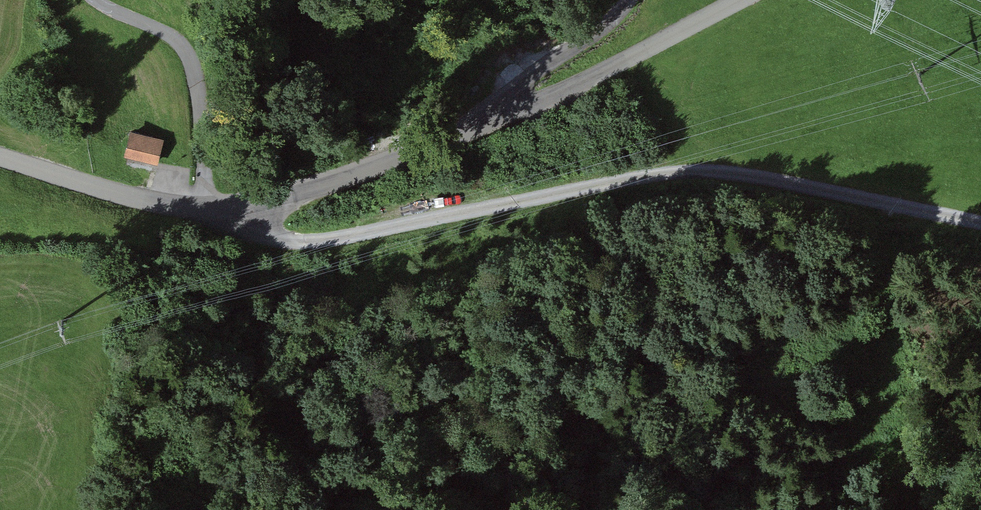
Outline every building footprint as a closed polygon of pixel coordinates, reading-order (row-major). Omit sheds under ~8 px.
[(162,141),(131,133),(126,156),(157,163),(162,141)]
